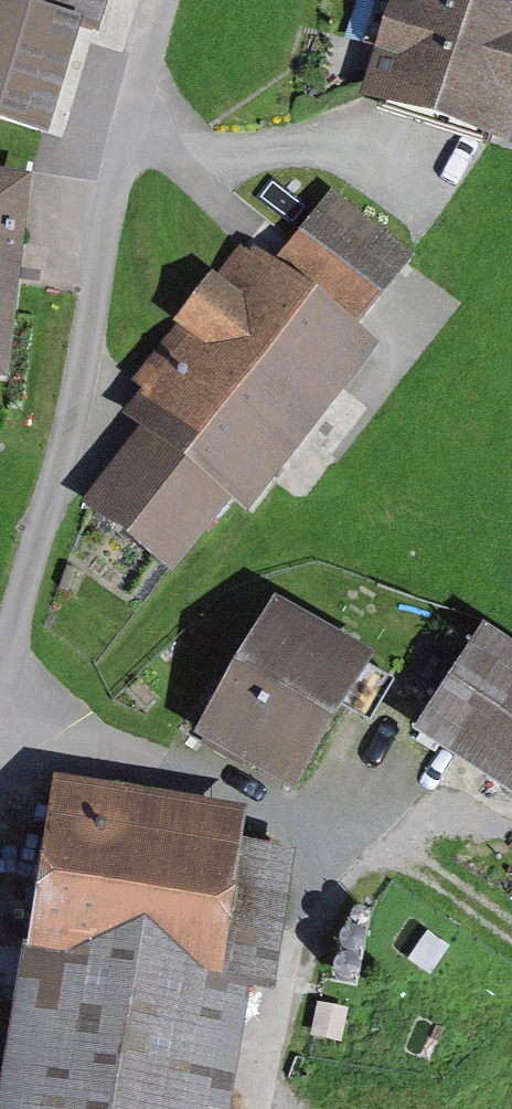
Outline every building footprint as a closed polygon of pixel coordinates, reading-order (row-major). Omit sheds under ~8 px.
[(103,0),(0,0),(0,127),(34,139),(69,31),(91,37),(103,0)] [(511,143),(511,139),(511,0),(384,0),(368,45),(381,50),(366,94),(511,143)] [(19,387),(44,186),(5,181),(7,164),(0,164),(0,384),(19,387)] [(92,515),(183,584),(241,512),(257,525),(392,354),(365,329),(427,262),(339,196),(283,266),(259,247),(231,280),(216,269),(175,326),(189,341),(146,391),(157,397),(131,424),(152,442),(92,515)] [(199,735),(299,789),(345,704),(377,722),(399,681),(372,667),(378,656),(273,600),(199,735)] [(484,623),(414,726),(511,792),(511,642),(484,623)] [(43,777),(3,974),(0,974),(0,1108),(220,1108),(240,986),(267,992),(289,848),(231,838),(236,809),(43,777)]
